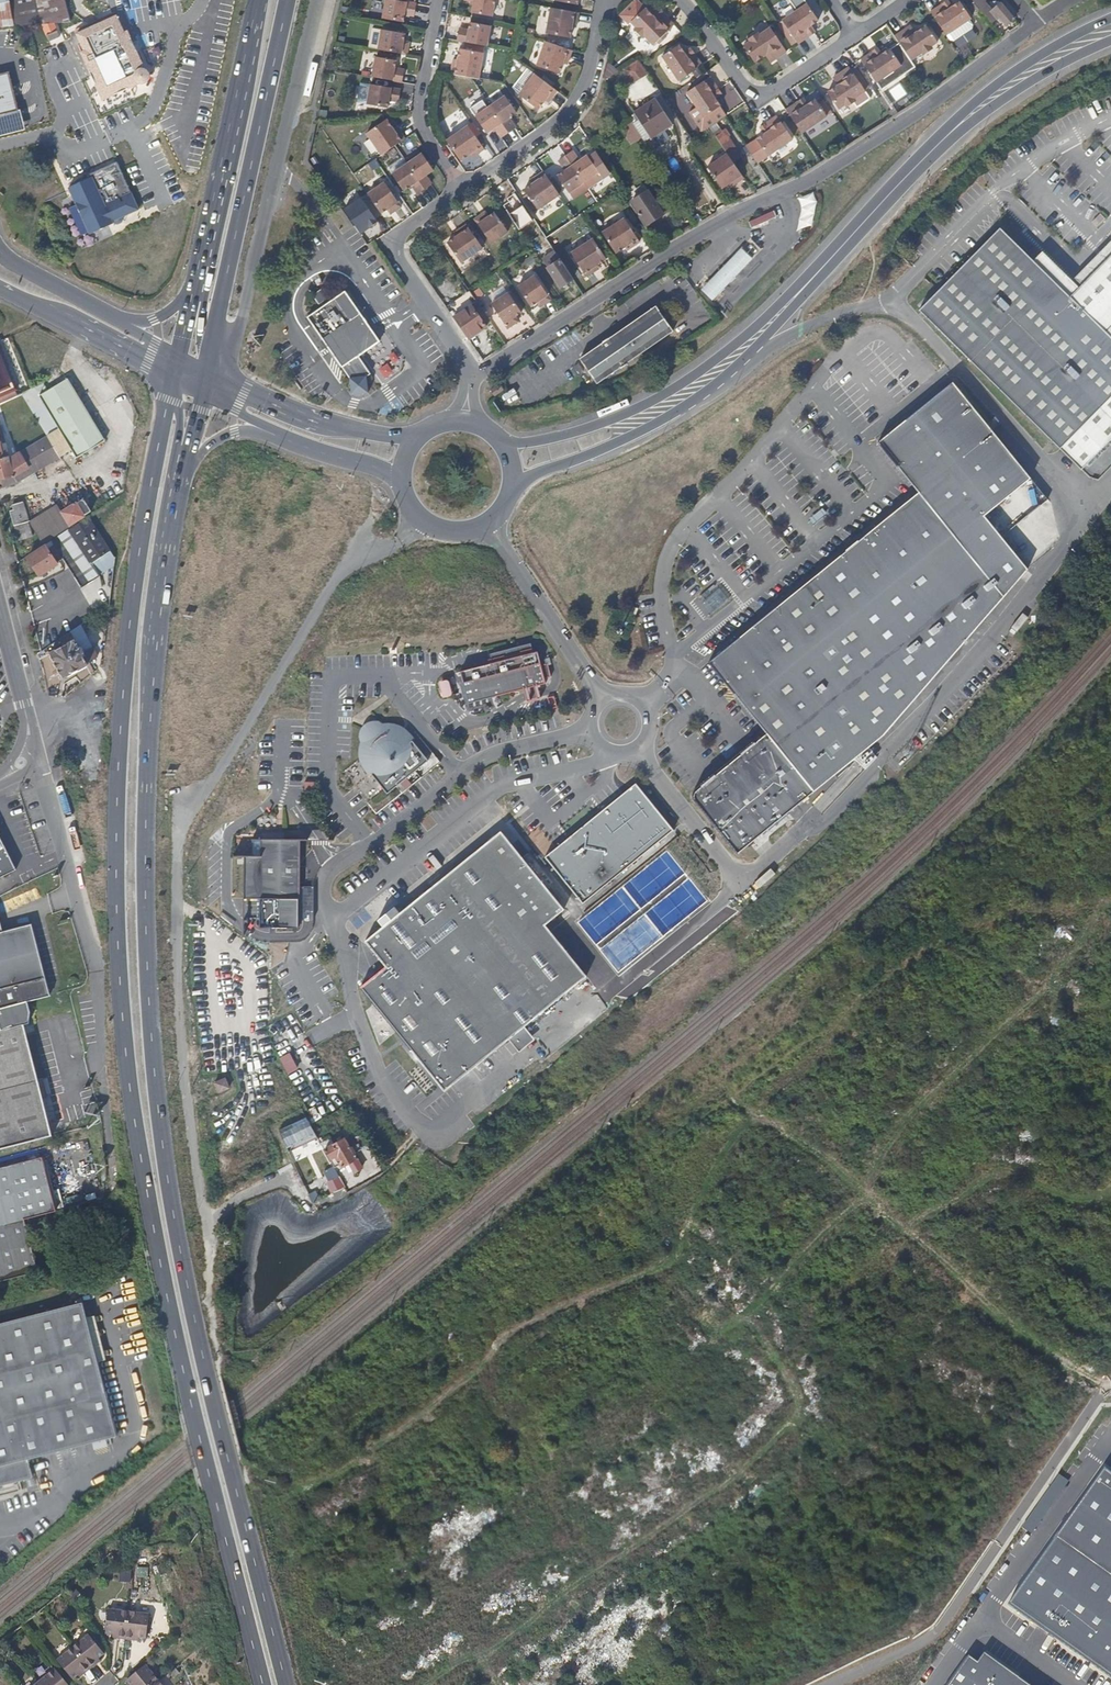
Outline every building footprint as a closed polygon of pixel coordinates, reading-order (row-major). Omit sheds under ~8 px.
[(70,23),(64,0),(0,0),(0,28),(70,23)] [(384,0),(383,0),(379,20),(400,24),(402,16),(402,12),(411,14),(413,6),(384,0)] [(493,0),(462,0),(462,1),(467,2),(472,2),(471,7),(469,14),(490,18),(493,0)] [(634,0),(632,0),(618,14),(618,16),(626,24),(628,22),(633,28),(633,31),(637,36),(641,36),(650,45),(670,25),(661,15),(656,20),(652,16),(651,17),(634,0)] [(990,26),(999,18),(1005,26),(1013,20),(1000,4),(990,12),(983,4),(988,0),(968,0),(990,26)] [(971,17),(959,1),(952,7),(949,4),(946,6),(943,2),(930,11),(949,39),(953,40),(971,28),(972,24),(968,19),(971,17)] [(817,20),(806,4),(780,21),(796,44),(809,35),(806,31),(810,28),(809,26),(817,20)] [(577,14),(549,9),(544,35),(567,39),(570,28),(571,22),(575,23),(577,14)] [(661,15),(657,12),(652,16),(656,20),(661,15)] [(121,32),(115,19),(113,16),(100,22),(73,35),(81,52),(78,53),(80,57),(85,68),(101,100),(137,83),(137,84),(139,86),(140,88),(142,90),(145,91),(147,91),(150,91),(152,91),(155,90),(157,88),(159,86),(160,84),(161,82),(161,79),(161,76),(160,74),(158,72),(157,70),(155,68),(152,67),(150,67),(147,67),(145,67),(142,68),(131,45),(125,31),(121,32)] [(488,27),(468,23),(466,31),(465,35),(456,33),(455,43),(484,48),(488,27)] [(937,42),(926,25),(916,32),(914,29),(909,32),(906,27),(894,35),(911,60),(922,52),(925,53),(930,50),(930,47),(937,42)] [(785,52),(768,28),(758,35),(754,34),(749,37),(748,41),(741,46),(752,63),(763,55),(765,58),(769,55),(773,60),(785,52)] [(58,36),(56,31),(46,35),(48,41),(58,36)] [(401,36),(378,31),(374,51),(404,57),(405,48),(399,47),(400,43),(401,36)] [(570,52),(543,42),(534,67),(557,75),(561,65),(563,59),(566,60),(570,52)] [(681,52),(676,45),(659,56),(676,81),(699,65),(690,52),(686,55),(683,51),(681,52)] [(901,65),(889,49),(882,54),(880,52),(876,54),(873,50),(860,58),(876,82),(887,75),(900,66),(901,65)] [(481,55),(457,51),(455,62),(454,67),(450,67),(449,76),(467,79),(476,80),(481,55)] [(393,62),(372,59),(368,79),(399,84),(400,75),(391,74),(392,70),(393,62)] [(645,74),(637,62),(623,70),(631,82),(645,74)] [(850,69),(849,66),(836,75),(840,80),(836,83),(838,85),(827,93),(839,109),(845,105),(848,106),(854,102),(854,99),(865,91),(850,69)] [(870,88),(855,66),(850,69),(865,91),(870,88)] [(903,71),(900,66),(887,75),(890,80),(893,81),(897,79),(901,76),(903,74),(903,71)] [(9,70),(0,72),(0,113),(19,107),(9,70)] [(555,93),(531,75),(516,96),(535,111),(542,102),(545,97),(549,100),(555,93)] [(623,87),(629,99),(653,88),(648,76),(623,87)] [(715,89),(707,76),(684,92),(694,107),(686,112),(699,131),(705,127),(723,115),(724,114),(712,98),(714,96),(711,92),(715,89)] [(397,91),(367,86),(363,106),(384,110),(386,102),(386,98),(395,100),(397,91)] [(502,97),(487,108),(504,134),(512,129),(505,119),(513,113),(502,97)] [(826,116),(815,99),(806,105),(805,103),(801,105),(798,101),(785,110),(801,133),(826,116)] [(636,121),(647,139),(669,124),(654,100),(632,114),(636,121)] [(498,138),(504,134),(487,108),(472,118),(483,134),(491,129),(498,138)] [(636,121),(632,114),(626,118),(627,120),(631,125),(636,121)] [(792,140),(776,116),(764,124),(768,129),(763,132),(765,135),(757,140),(768,156),(792,140)] [(641,142),(647,139),(636,121),(631,125),(641,142)] [(390,132),(383,122),(363,135),(377,157),(391,148),(401,141),(396,134),(393,136),(390,132)] [(768,129),(764,124),(760,127),(763,132),(768,129)] [(481,151),(465,126),(443,141),(457,162),(466,155),(471,152),(474,155),(481,151)] [(711,135),(723,152),(730,162),(739,156),(724,135),(726,134),(722,128),(711,135)] [(571,152),(564,157),(586,190),(608,174),(595,153),(587,158),(585,156),(578,162),(571,152)] [(730,162),(723,152),(703,166),(718,187),(732,178),(735,181),(741,177),(730,162)] [(403,165),(421,190),(427,185),(422,177),(430,172),(426,166),(424,164),(418,155),(403,165)] [(586,190),(564,157),(557,162),(563,172),(555,177),(570,200),(586,190)] [(68,187),(70,191),(90,233),(112,223),(112,221),(121,217),(138,210),(121,172),(116,162),(88,174),(90,177),(77,183),(68,187)] [(421,190),(403,165),(388,176),(399,192),(408,187),(415,196),(422,192),(421,190)] [(548,182),(542,173),(534,178),(536,182),(531,185),(522,191),(535,211),(557,196),(557,195),(548,182)] [(90,177),(88,174),(75,180),(77,183),(90,177)] [(561,192),(552,179),(548,182),(557,195),(561,192)] [(369,201),(378,215),(383,211),(387,208),(390,213),(397,209),(381,184),(365,196),(369,201)] [(343,205),(359,196),(355,190),(339,199),(343,205)] [(661,216),(645,191),(629,201),(645,226),(661,216)] [(524,210),(513,194),(498,204),(505,214),(511,210),(515,216),(524,210)] [(378,215),(369,201),(361,206),(371,220),(378,215)] [(777,216),(774,211),(759,217),(762,222),(777,216)] [(506,234),(492,214),(485,218),(482,220),(479,216),(472,221),(489,245),(506,234)] [(638,242),(622,219),(600,234),(614,254),(623,248),(628,244),(630,247),(638,242)] [(479,249),(464,227),(456,231),(459,234),(454,237),(444,244),(457,264),(479,249)] [(1081,285),(1077,289),(1041,253),(1033,263),(999,229),(918,310),(1081,469),(1110,438),(1110,254),(1081,285)] [(656,247),(649,236),(642,240),(649,251),(656,247)] [(604,260),(591,240),(569,254),(585,278),(592,273),(590,270),(595,266),(604,260)] [(1073,278),(1081,285),(1110,254),(1110,240),(1073,278)] [(745,267),(734,255),(724,265),(735,277),(745,267)] [(571,280),(558,261),(545,270),(557,289),(571,280)] [(735,277),(724,265),(718,271),(730,282),(732,283),(736,278),(735,277)] [(730,282),(718,271),(701,289),(713,300),(730,282)] [(549,302),(532,278),(516,289),(529,308),(534,304),(538,302),(541,307),(549,302)] [(487,323),(466,291),(443,307),(467,341),(486,329),(483,325),(487,323)] [(378,342),(344,292),(330,301),(320,308),(306,318),(325,345),(328,349),(343,371),(349,380),(351,395),(367,393),(365,377),(369,374),(357,357),(365,351),(378,342)] [(520,314),(507,294),(490,306),(506,330),(513,326),(510,321),(513,319),(520,314)] [(673,333),(656,308),(580,360),(597,386),(673,333)] [(391,346),(371,361),(384,380),(405,365),(391,346)] [(14,390),(0,352),(0,396),(14,390)] [(18,387),(26,384),(19,364),(11,366),(18,387)] [(66,446),(69,452),(72,459),(102,442),(95,429),(86,414),(66,378),(36,395),(33,389),(27,392),(20,395),(44,438),(47,437),(57,431),(66,446)] [(710,661),(768,732),(815,789),(873,744),(886,733),(965,641),(985,612),(989,614),(1028,569),(1029,568),(984,516),(1031,477),(952,381),(878,441),(911,482),(919,491),(862,537),(824,568),(821,570),(797,590),(792,594),(710,661)] [(503,394),(499,387),(489,394),(494,400),(503,394)] [(69,452),(66,446),(57,431),(47,437),(56,452),(61,449),(65,455),(69,452)] [(56,452),(47,437),(44,438),(7,460),(12,480),(14,484),(65,455),(61,449),(56,452)] [(12,480),(7,460),(7,457),(0,459),(0,484),(12,480)] [(89,512),(81,501),(60,514),(65,523),(69,521),(70,524),(89,512)] [(14,542),(28,533),(21,505),(10,508),(12,513),(7,514),(14,542)] [(111,556),(86,519),(67,532),(92,569),(111,556)] [(96,576),(93,571),(92,569),(67,532),(66,530),(49,542),(75,582),(79,589),(97,577),(96,576)] [(30,540),(28,533),(14,542),(15,543),(30,540)] [(53,566),(42,548),(25,559),(36,577),(53,566)] [(93,571),(96,576),(110,567),(111,560),(93,571)] [(639,609),(637,608),(633,607),(630,617),(635,619),(639,609)] [(80,645),(77,639),(46,654),(58,675),(65,676),(85,666),(84,663),(94,658),(88,648),(78,654),(75,648),(80,645)] [(535,652),(534,648),(522,651),(522,653),(506,657),(506,655),(489,660),(490,664),(462,671),(470,704),(547,683),(546,678),(553,676),(549,663),(543,665),(539,651),(535,652)] [(90,674),(86,668),(73,677),(78,684),(90,674)] [(448,678),(438,681),(444,697),(454,694),(448,678)] [(383,727),(381,723),(379,723),(376,724),(374,725),(373,726),(371,725),(365,730),(366,731),(364,734),(362,739),(365,741),(364,743),(363,746),(363,749),(362,753),(362,755),(363,757),(363,759),(364,763),(386,790),(389,794),(398,787),(430,760),(414,740),(411,736),(407,733),(402,729),(398,727),(396,726),(393,726),(389,725),(386,726),(383,727)] [(816,791),(815,789),(768,732),(762,738),(699,789),(696,792),(696,796),(696,799),(740,853),(816,791)] [(318,783),(306,782),(306,788),(307,793),(318,794),(318,783)] [(473,855),(453,871),(402,913),(397,907),(396,905),(380,919),(381,920),(386,926),(367,941),(371,945),(388,967),(371,981),(363,987),(448,1091),(457,1084),(473,1070),(500,1048),(512,1039),(528,1026),(568,993),(589,976),(548,925),(567,909),(525,857),(503,831),(473,855)] [(310,841),(310,839),(254,840),(254,841),(263,841),(262,856),(235,856),(235,858),(246,858),(246,899),(262,900),(262,920),(262,928),(301,928),(302,841),(310,841)] [(13,869),(0,843),(0,876),(13,869)] [(49,996),(28,923),(0,931),(0,1009),(33,1000),(49,996)] [(1062,961),(1058,970),(1067,973),(1070,964),(1062,961)] [(19,1144),(44,1137),(54,1135),(25,1023),(30,1021),(36,1010),(33,1000),(0,1009),(0,1026),(2,1029),(0,1030),(0,1149),(19,1144)] [(520,1048),(535,1036),(528,1026),(512,1039),(520,1048)] [(537,1038),(535,1036),(520,1048),(522,1051),(537,1038)] [(289,1052),(279,1058),(289,1074),(299,1068),(289,1052)] [(416,1066),(409,1072),(426,1093),(433,1088),(416,1066)] [(938,1083),(951,1080),(948,1066),(934,1069),(938,1083)] [(226,1085),(224,1077),(213,1081),(216,1089),(226,1085)] [(313,1131),(307,1120),(278,1131),(288,1152),(302,1146),(298,1136),(313,1131)] [(318,1140),(313,1131),(298,1136),(302,1146),(318,1140)] [(812,1149),(818,1141),(810,1135),(804,1142),(812,1149)] [(359,1160),(347,1139),(324,1152),(333,1170),(340,1166),(343,1170),(359,1160)] [(21,1220),(25,1219),(56,1211),(51,1190),(53,1189),(50,1179),(47,1179),(42,1158),(0,1169),(0,1226),(21,1220)] [(332,1192),(345,1186),(336,1169),(323,1175),(332,1192)] [(20,1269),(37,1265),(25,1219),(21,1220),(0,1226),(0,1274),(20,1269)] [(39,1273),(37,1265),(20,1269),(0,1274),(0,1283),(39,1273)] [(82,1300),(0,1322),(0,1485),(34,1475),(29,1457),(117,1435),(82,1300)] [(632,1458),(640,1453),(636,1446),(628,1452),(632,1458)] [(1011,1604),(1110,1674),(1110,1473),(1106,1470),(1011,1604)] [(591,1485),(592,1473),(582,1473),(582,1484),(591,1485)] [(1049,1509),(1069,1481),(1059,1474),(1039,1502),(1049,1509)] [(616,1486),(606,1489),(610,1500),(619,1497),(616,1486)] [(125,1637),(128,1609),(108,1607),(105,1632),(113,1633),(118,1633),(118,1637),(125,1637)] [(148,1612),(128,1609),(125,1637),(132,1638),(132,1634),(138,1635),(146,1636),(148,1612)] [(85,1632),(69,1646),(88,1668),(94,1663),(91,1660),(96,1657),(101,1651),(85,1632)] [(88,1668),(69,1646),(54,1659),(70,1678),(76,1673),(80,1670),(82,1673),(88,1668)] [(987,1655),(980,1664),(971,1658),(952,1684),(1029,1684),(987,1655)] [(158,1680),(145,1664),(126,1680),(130,1684),(153,1684),(158,1680)] [(37,1681),(40,1684),(67,1684),(53,1668),(37,1681)]
